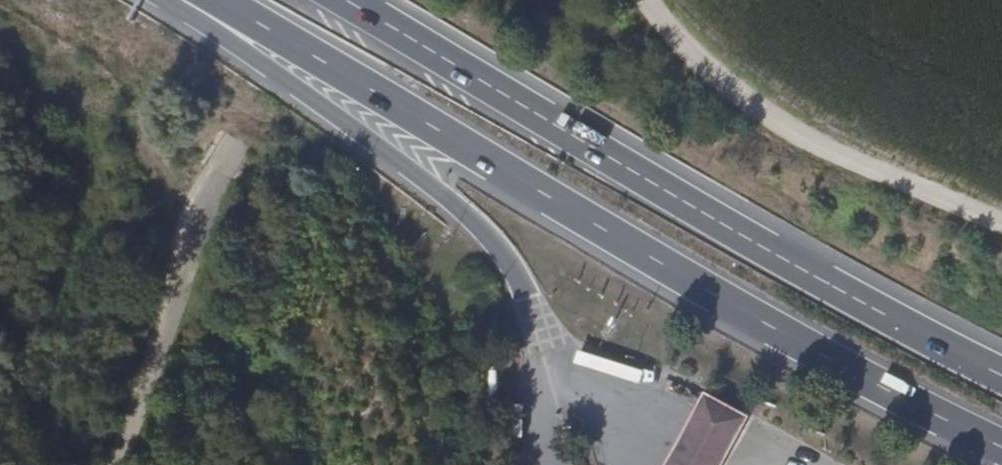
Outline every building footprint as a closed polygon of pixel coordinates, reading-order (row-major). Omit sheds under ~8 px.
[(757,413),(712,386),(667,464),(729,464),(757,413)]
